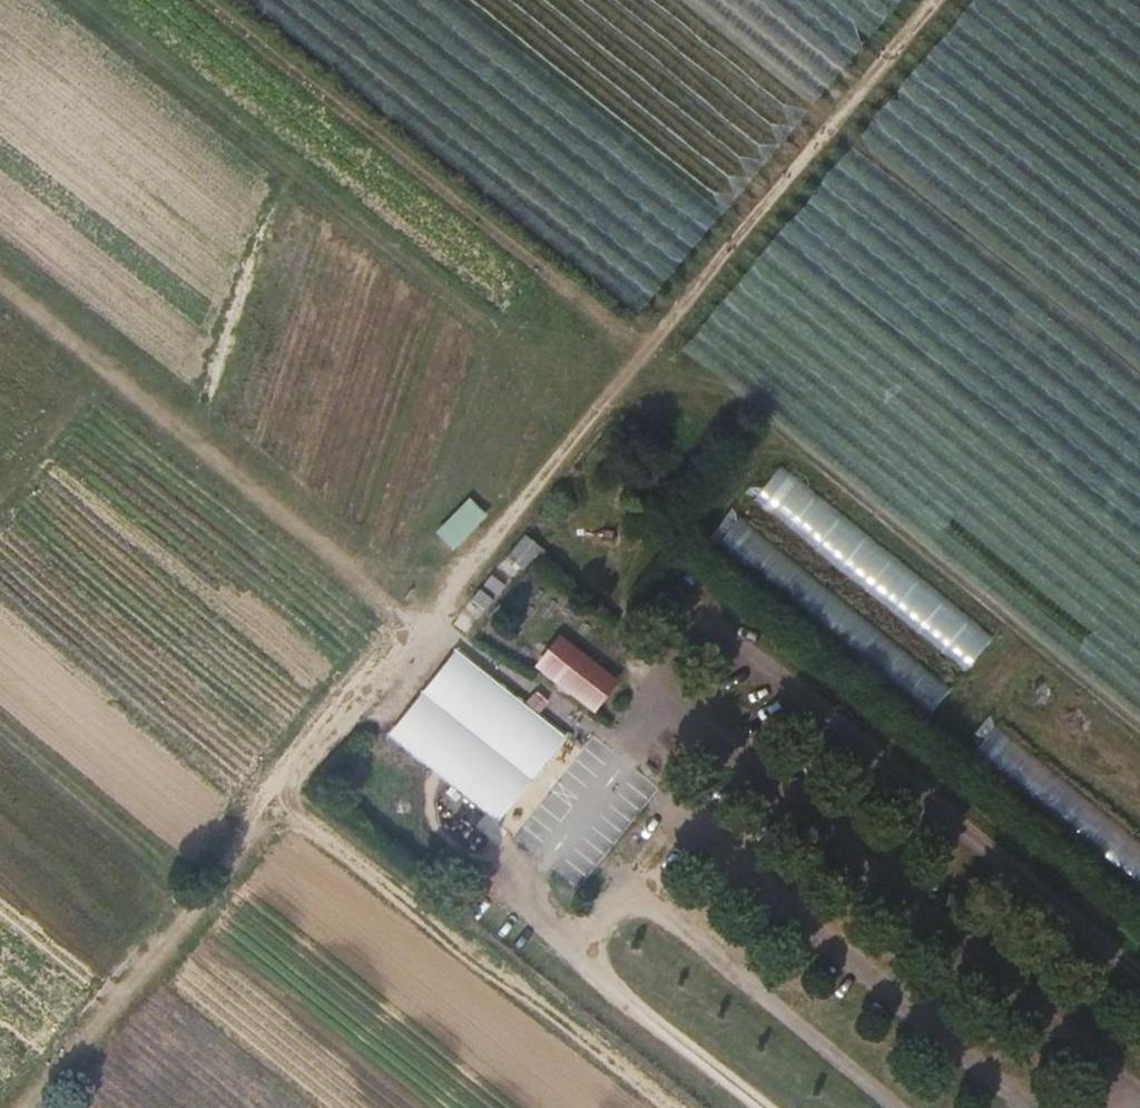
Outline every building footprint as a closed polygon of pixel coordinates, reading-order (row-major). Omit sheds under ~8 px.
[(997,636),(782,464),(753,500),(968,672),(997,636)] [(470,498),(435,531),(451,547),(485,514),(470,498)] [(954,688),(741,516),(720,542),(933,714),(954,688)] [(521,538),(509,557),(524,567),(536,548),(521,538)] [(624,680),(563,632),(536,665),(597,713),(624,680)] [(569,736),(457,646),(388,734),(500,823),(569,736)] [(998,722),(973,753),(1139,891),(1139,838),(998,722)]
